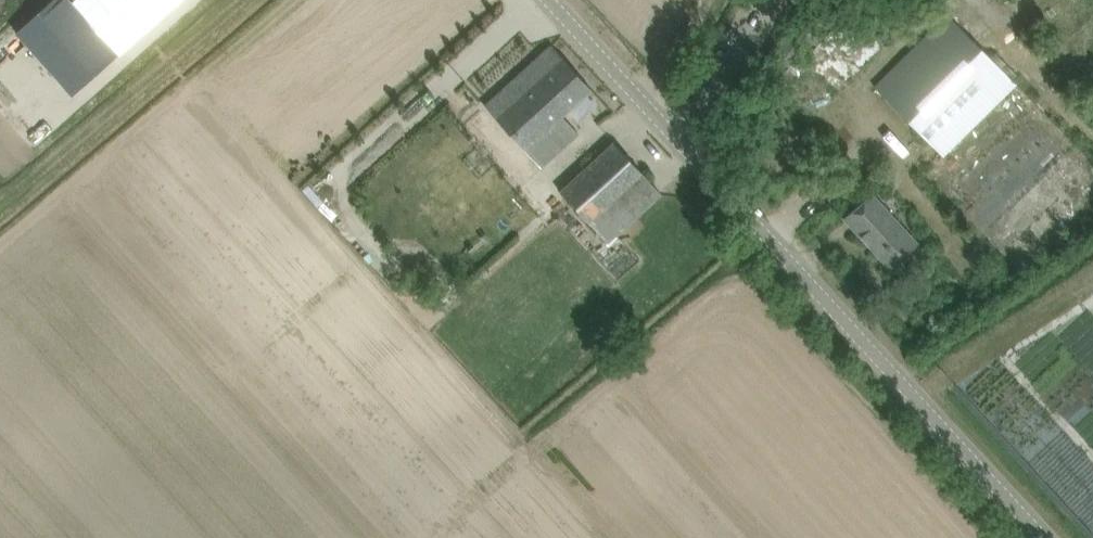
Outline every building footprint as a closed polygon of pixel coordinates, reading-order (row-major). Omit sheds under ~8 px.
[(71,0),(52,0),(16,32),(72,95),(119,54),(71,0)] [(768,54),(782,65),(795,48),(804,56),(815,42),(817,44),(845,0),(809,0),(792,27),(787,24),(778,36),(780,37),(768,54)] [(800,56),(777,80),(807,115),(833,88),(839,93),(887,43),(852,10),(804,60),(800,56)] [(943,155),(1016,83),(948,14),(875,87),(943,155)] [(1074,48),(1083,56),(1092,45),(1092,28),(1074,48)] [(552,45),(536,59),(485,105),(538,162),(575,128),(563,115),(592,89),(552,45)] [(921,177),(1021,276),(1092,204),(1092,158),(1017,81),(1016,83),(943,155),(921,177)] [(608,243),(645,209),(661,194),(615,142),(598,157),(560,191),(608,243)] [(890,268),(906,253),(918,243),(872,193),(845,218),(890,268)]
